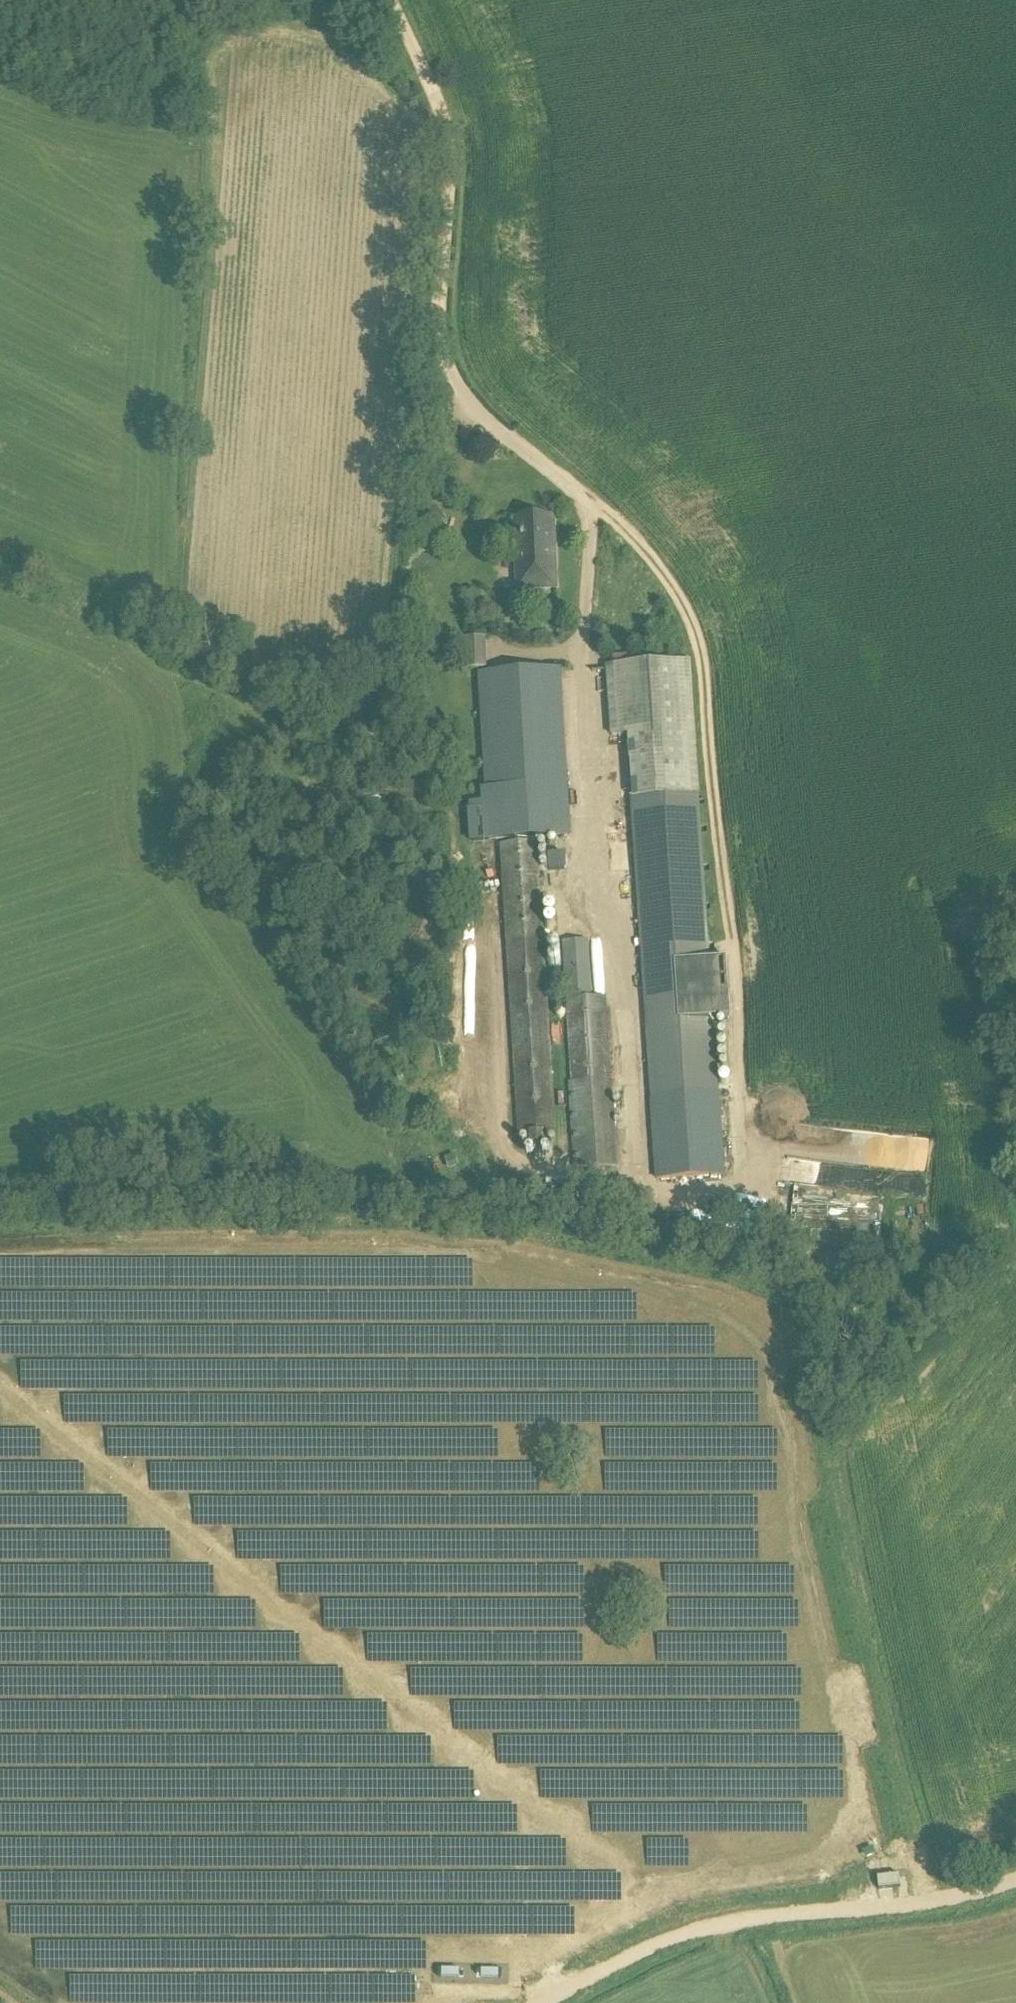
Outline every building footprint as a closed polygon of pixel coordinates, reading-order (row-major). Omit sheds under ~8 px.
[(518,590),(556,588),(553,518),(515,520),(518,590)] [(460,669),(486,668),(486,637),(459,638),(460,669)] [(725,1176),(713,1002),(727,1001),(725,952),(707,952),(699,794),(690,665),(608,669),(613,736),(640,734),(643,797),(633,797),(643,1006),(654,1180),(725,1176)] [(481,787),(482,801),(469,801),(469,809),(482,808),(484,840),(570,835),(566,764),(561,672),(560,668),(477,672),(484,787),(481,787)] [(545,1144),(544,1134),(556,1133),(539,842),(500,845),(518,1136),(529,1135),(530,1145),(545,1144)] [(593,998),(589,940),(562,942),(566,1002),(571,1082),(568,1082),(572,1168),(618,1166),(606,996),(593,998)] [(457,1163),(454,1154),(446,1157),(449,1166),(457,1163)] [(877,1877),(878,1889),(900,1887),(899,1874),(877,1877)]
